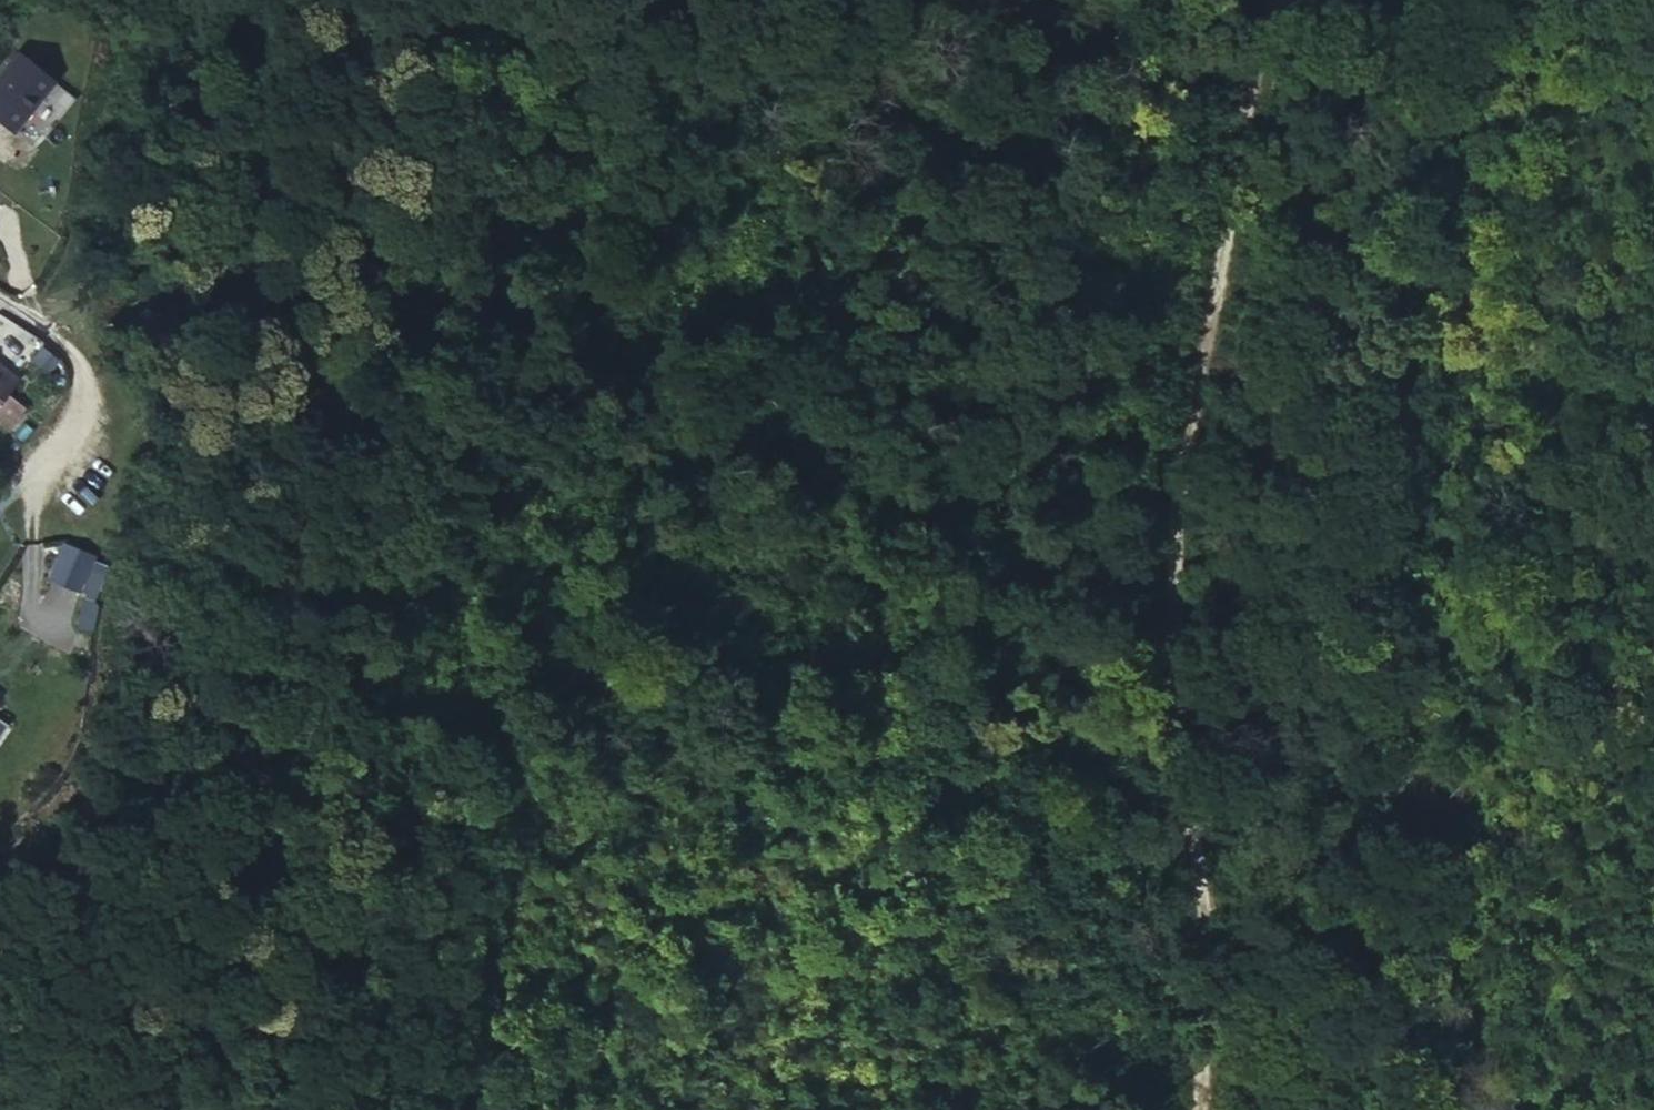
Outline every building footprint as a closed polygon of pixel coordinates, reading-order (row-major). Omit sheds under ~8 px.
[(10,142),(57,85),(19,53),(0,76),(0,133),(10,142)] [(6,428),(22,409),(3,394),(13,380),(0,370),(0,423),(6,428)] [(77,589),(92,555),(62,542),(48,578),(77,589)] [(14,613),(0,604),(0,635),(14,613)]
